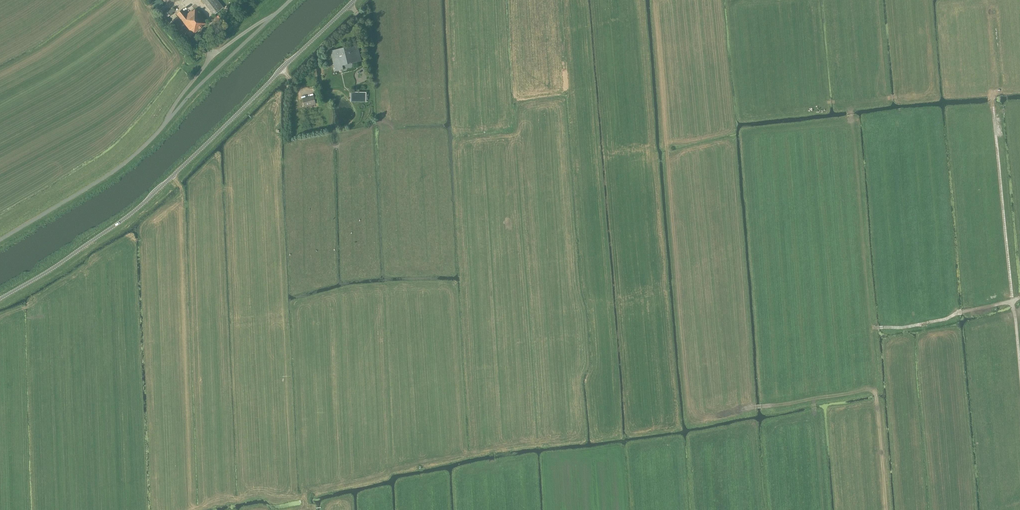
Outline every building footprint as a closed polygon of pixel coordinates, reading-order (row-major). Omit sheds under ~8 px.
[(224,8),(218,0),(202,0),(214,16),(224,8)] [(207,24),(195,9),(192,11),(191,11),(187,15),(182,9),(176,14),(193,35),(207,24)] [(167,25),(171,21),(168,18),(170,15),(167,11),(160,17),(167,25)] [(176,34),(185,26),(177,16),(168,24),(176,34)] [(343,70),(353,68),(352,63),(362,61),(357,45),(331,51),(335,71),(343,69),(343,70)] [(351,92),(351,102),(366,102),(367,92),(351,92)] [(316,105),(314,96),(303,98),(305,107),(316,105)]
